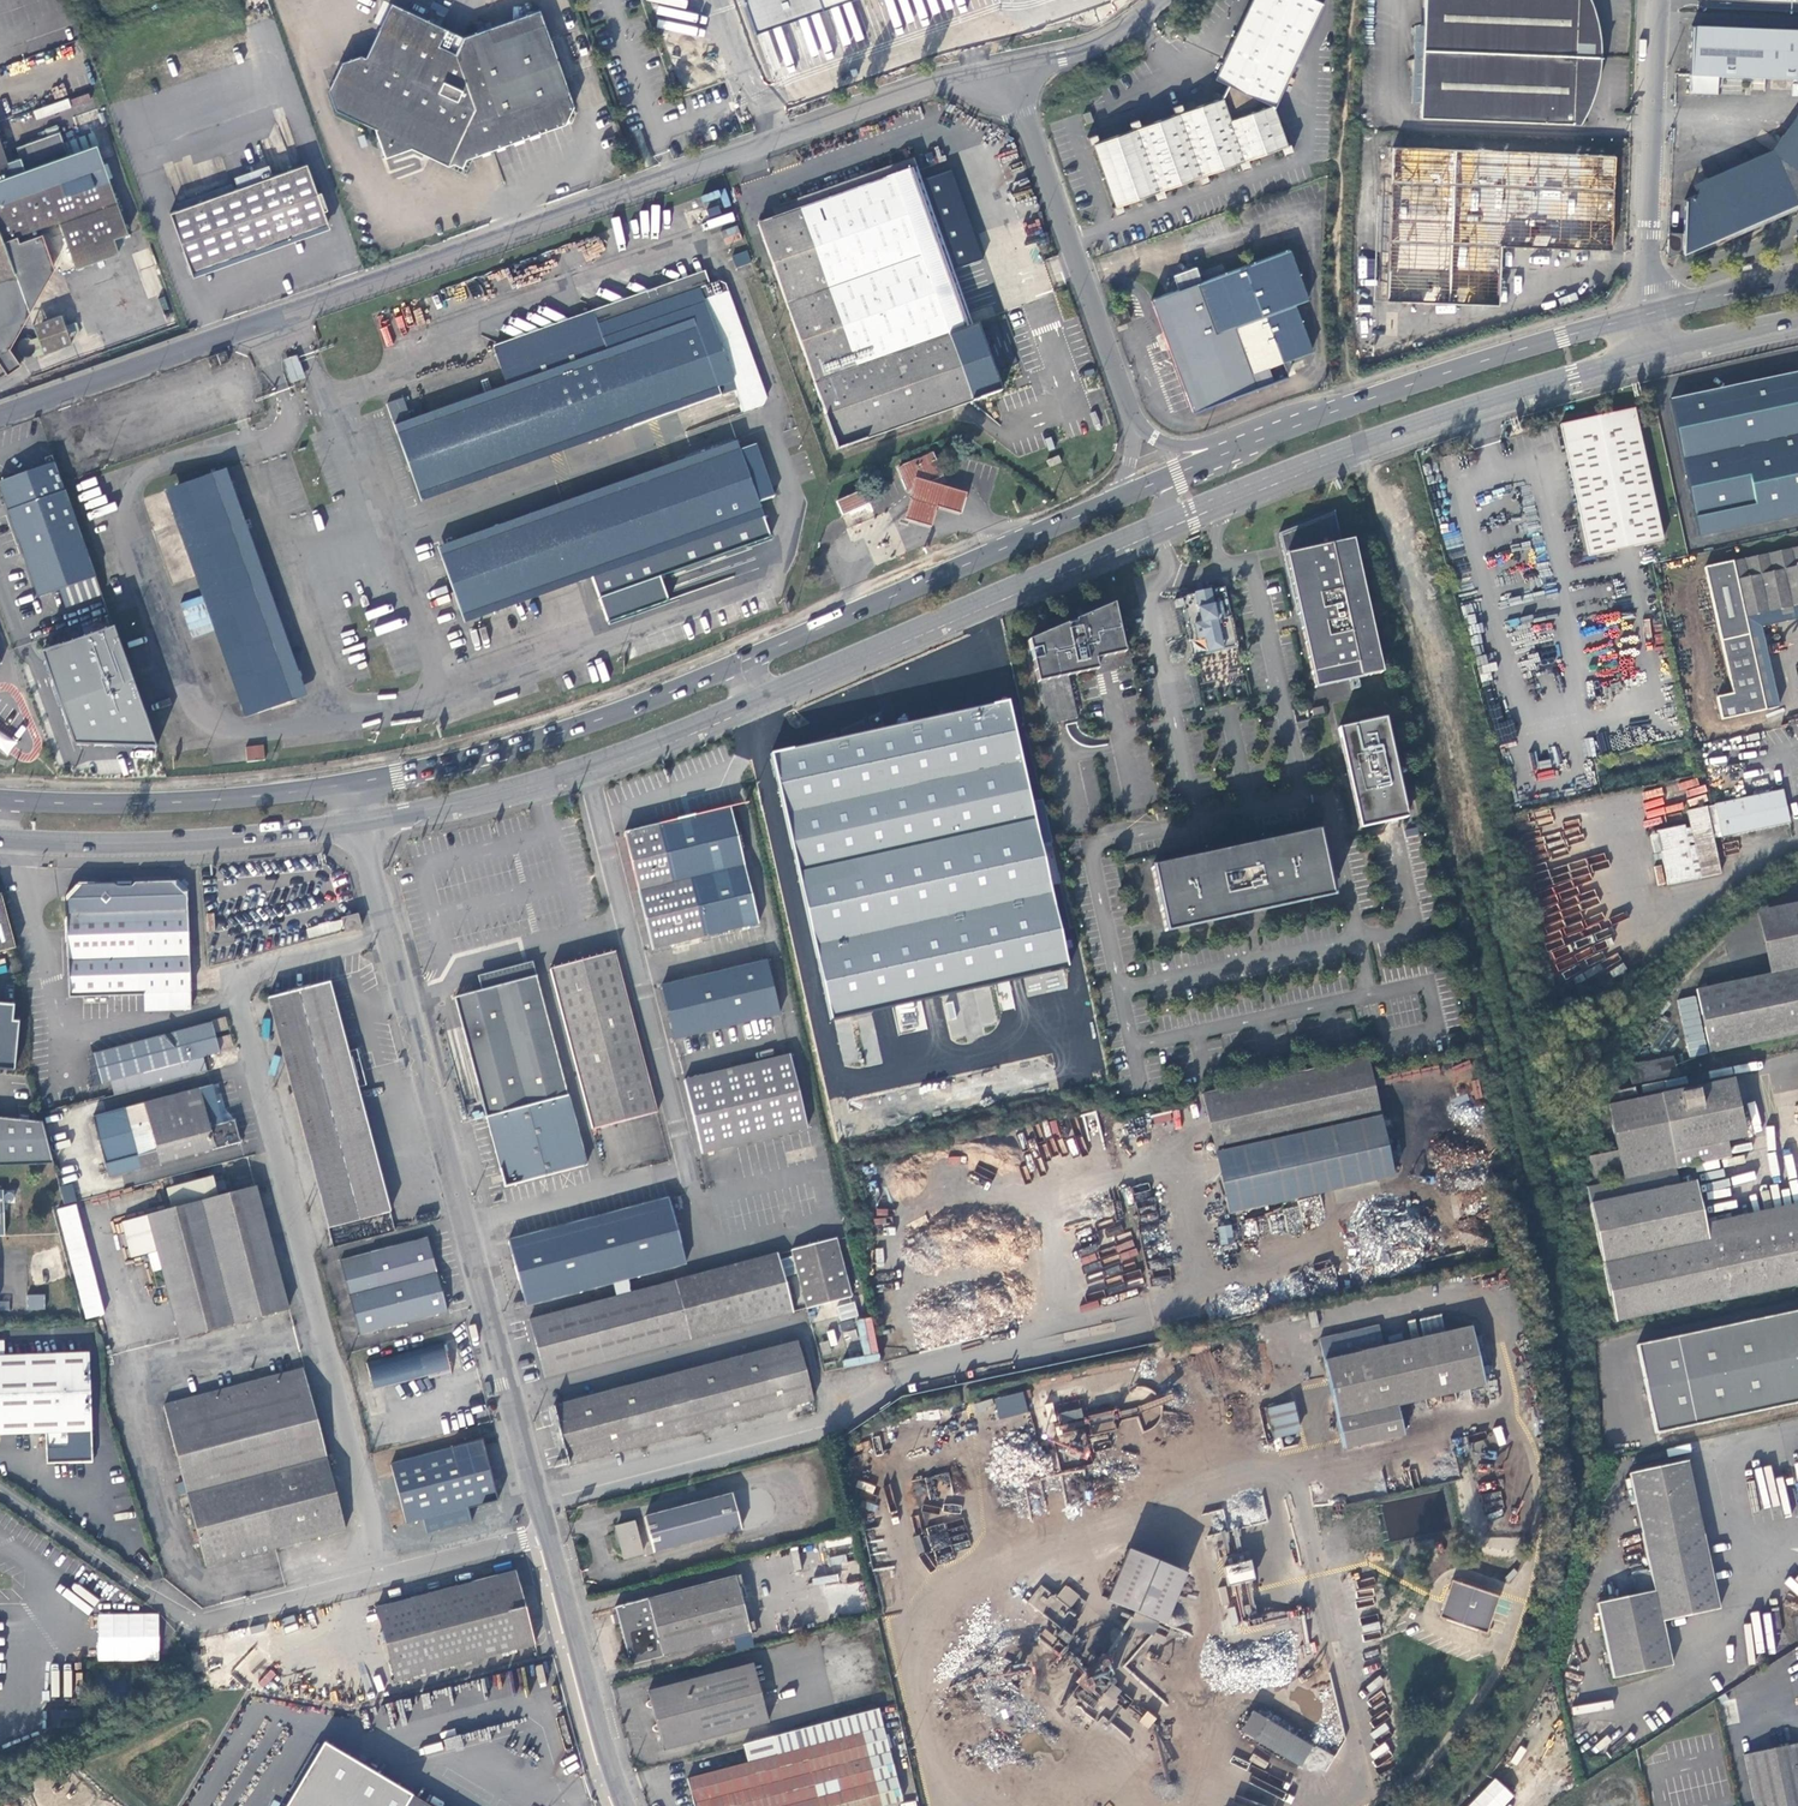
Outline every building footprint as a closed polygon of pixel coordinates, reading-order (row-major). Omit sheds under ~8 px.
[(822,9),(847,0),(819,0),(822,9)] [(981,0),(975,0),(884,0),(896,33),(904,33),(927,25),(929,26),(969,12),(971,12),(983,8),(981,0)] [(1115,215),(1123,212),(1120,204),(1154,192),(1156,200),(1165,197),(1162,188),(1196,176),(1199,184),(1207,181),(1204,173),(1238,161),(1241,168),(1249,165),(1246,158),(1264,152),(1280,146),(1283,153),(1291,150),(1288,142),(1285,143),(1272,108),(1302,41),(1320,2),(1316,0),(1249,0),(1213,76),(1227,83),(1220,97),(1182,110),(1179,102),(1171,105),(1174,113),(1139,126),(1136,118),(1129,121),(1132,129),(1102,140),(1098,141),(1095,133),(1087,136),(1090,144),(1093,143),(1115,205),(1112,206),(1115,215)] [(1426,26),(1423,103),(1422,118),(1581,125),(1587,116),(1592,108),(1595,99),(1598,90),(1600,80),(1602,68),(1603,57),(1603,41),(1601,29),(1597,15),(1594,3),(1593,0),(1427,0),(1426,26)] [(399,75),(364,56),(341,62),(327,89),(334,110),(373,130),(383,158),(412,148),(447,165),(457,144),(463,146),(572,108),(537,11),(461,38),(390,4),(377,31),(383,47),(406,59),(399,75)] [(780,43),(769,46),(774,62),(783,64),(785,70),(794,71),(832,60),(833,54),(824,53),(822,45),(810,44),(802,46),(803,37),(813,39),(811,33),(804,35),(802,30),(786,28),(786,24),(768,30),(766,41),(780,43)] [(1786,29),(1764,28),(1693,25),(1691,75),(1691,93),(1719,93),(1720,76),(1797,79),(1797,29),(1786,29)] [(1423,103),(1426,26),(1415,26),(1412,102),(1423,103)] [(1083,114),(1086,123),(1092,121),(1089,112),(1083,114)] [(1698,194),(1782,158),(1797,134),(1797,114),(1774,149),(1694,184),(1698,194)] [(34,267),(23,234),(63,221),(81,269),(124,253),(119,238),(132,234),(97,134),(69,143),(65,133),(22,148),(30,170),(17,174),(0,127),(0,280),(34,267)] [(1684,255),(1797,206),(1797,134),(1782,158),(1698,194),(1686,199),(1684,233),(1684,255)] [(1392,194),(1388,301),(1427,302),(1500,305),(1503,246),(1539,247),(1613,250),(1617,155),(1393,148),(1392,194)] [(795,199),(798,208),(908,169),(964,328),(972,325),(913,158),(795,199)] [(238,188),(170,212),(191,272),(329,224),(308,163),(272,176),(238,188)] [(269,167),(235,179),(238,188),(272,176),(269,167)] [(908,169),(798,208),(757,222),(836,448),(1000,390),(977,323),(972,325),(964,328),(908,169)] [(1374,300),(1388,301),(1392,194),(1378,194),(1374,300)] [(1684,255),(1687,262),(1771,230),(1792,213),(1797,209),(1797,206),(1684,255)] [(1669,232),(1668,252),(1684,255),(1684,233),(1669,232)] [(149,250),(134,253),(137,268),(152,264),(149,250)] [(736,267),(751,261),(746,250),(731,256),(736,267)] [(1189,401),(1194,415),(1275,385),(1270,370),(1313,354),(1295,307),(1308,302),(1289,252),(1202,285),(1196,271),(1177,277),(1181,287),(1176,283),(1170,291),(1166,288),(1159,296),(1155,292),(1148,301),(1153,304),(1155,311),(1189,401)] [(580,319),(592,355),(606,350),(692,319),(694,328),(610,358),(622,392),(707,361),(716,387),(718,395),(722,394),(730,416),(750,409),(752,402),(712,288),(705,285),(695,288),(693,281),(670,288),(660,294),(652,291),(647,298),(639,295),(635,302),(627,299),(622,307),(614,304),(609,311),(601,308),(596,316),(588,313),(585,318),(580,319)] [(1111,313),(1115,325),(1131,319),(1127,307),(1111,313)] [(388,310),(373,315),(379,334),(394,327),(388,310)] [(40,338),(47,355),(76,346),(65,315),(36,325),(40,338)] [(592,355),(394,426),(397,435),(422,503),(718,395),(716,387),(707,361),(622,392),(610,358),(694,328),(692,319),(606,350),(592,355)] [(31,360),(47,355),(40,338),(36,341),(31,337),(27,337),(23,339),(20,341),(18,345),(18,350),(21,356),(25,359),(31,360)] [(227,352),(210,359),(213,369),(230,362),(227,352)] [(301,374),(298,365),(293,364),(293,361),(288,361),(287,364),(291,374),(295,375),(297,380),(301,379),(301,374)] [(1699,537),(1797,517),(1797,373),(1670,400),(1699,537)] [(1636,409),(1560,425),(1580,517),(1589,557),(1665,540),(1636,409)] [(762,517),(735,440),(438,546),(465,622),(660,553),(762,517)] [(907,487),(910,486),(913,476),(925,480),(941,473),(931,451),(898,465),(907,487)] [(1046,460),(1048,467),(1061,462),(1058,455),(1046,460)] [(103,595),(66,492),(64,492),(61,482),(54,463),(0,481),(0,486),(9,512),(7,513),(38,598),(59,591),(66,608),(103,595)] [(227,468),(214,473),(297,702),(311,697),(227,468)] [(214,473),(164,492),(245,720),(297,702),(214,473)] [(913,476),(910,486),(906,496),(912,498),(906,519),(931,526),(938,506),(961,514),(968,493),(925,480),(913,476)] [(834,498),(841,513),(869,502),(862,487),(834,498)] [(1382,672),(1353,539),(1342,542),(1336,510),(1281,532),(1284,549),(1298,613),(1300,612),(1301,618),(1316,686),(1382,672)] [(1733,693),(1717,697),(1721,716),(1764,708),(1745,617),(1797,606),(1797,548),(1707,567),(1733,693)] [(166,555),(171,582),(192,578),(188,562),(178,564),(175,553),(166,555)] [(1226,585),(1181,594),(1194,654),(1238,644),(1226,585)] [(1124,648),(1114,602),(1076,619),(1077,622),(1068,624),(1067,623),(1029,639),(1031,649),(1041,647),(1043,657),(1033,659),(1048,723),(1078,716),(1068,674),(1115,663),(1118,661),(1121,658),(1123,655),(1124,652),(1124,648)] [(1764,708),(1779,705),(1762,627),(1797,620),(1797,606),(1745,617),(1764,708)] [(42,652),(74,744),(157,748),(114,627),(110,629),(42,652)] [(1068,968),(1063,943),(1009,701),(922,721),(918,703),(807,727),(811,746),(772,754),(773,761),(778,764),(785,797),(789,831),(792,850),(813,949),(829,1020),(1068,968)] [(1323,706),(1313,708),(1314,715),(1325,712),(1323,706)] [(1386,717),(1339,728),(1350,781),(1360,827),(1407,817),(1386,717)] [(9,755),(19,742),(0,728),(0,748),(9,755)] [(264,746),(246,748),(248,763),(266,762),(264,746)] [(1715,804),(1716,805),(1722,836),(1722,838),(1791,822),(1785,789),(1715,804)] [(1722,836),(1716,805),(1708,807),(1714,837),(1722,836)] [(730,807),(624,832),(655,951),(759,924),(730,807)] [(1714,837),(1708,807),(1688,811),(1691,827),(1687,828),(1686,824),(1657,830),(1658,833),(1651,834),(1654,853),(1661,851),(1668,884),(1722,873),(1714,837)] [(1169,811),(1158,813),(1159,820),(1170,818),(1169,811)] [(1166,931),(1262,911),(1285,906),(1332,895),(1319,832),(1239,849),(1153,867),(1166,931)] [(1657,885),(1665,884),(1661,865),(1653,866),(1657,885)] [(191,1013),(187,898),(182,892),(176,886),(136,887),(132,892),(119,891),(116,888),(76,888),(71,895),(66,901),(67,936),(70,999),(145,996),(146,1015),(191,1013)] [(15,951),(1,897),(0,897),(0,955),(15,951)] [(1710,1052),(1797,1033),(1797,902),(1757,911),(1770,973),(1696,989),(1710,1052)] [(362,928),(359,914),(343,918),(346,932),(362,928)] [(306,927),(308,940),(346,932),(343,918),(306,927)] [(550,969),(593,1129),(659,1114),(616,952),(550,969)] [(767,961),(663,986),(675,1039),(780,1013),(767,961)] [(480,980),(483,992),(525,981),(538,978),(534,966),(480,980)] [(483,992),(455,999),(486,1117),(568,1096),(538,978),(525,981),(483,992)] [(268,1000),(329,1227),(392,1212),(360,1086),(368,1085),(363,1067),(358,1049),(350,1052),(331,982),(268,1000)] [(15,1071),(20,1020),(14,1019),(15,1003),(0,1002),(0,1069),(15,1071)] [(211,1023),(92,1053),(100,1082),(110,1080),(203,1055),(219,1051),(215,1036),(211,1023)] [(203,1055),(110,1080),(114,1093),(206,1068),(203,1055)] [(791,1055),(685,1080),(703,1154),(738,1145),(809,1127),(791,1055)] [(1372,1077),(1367,1055),(1203,1092),(1229,1212),(1393,1176),(1372,1077)] [(1631,1084),(1677,1074),(1673,1055),(1627,1066),(1631,1084)] [(1623,1177),(1623,1179),(1677,1168),(1731,1157),(1728,1141),(1746,1137),(1733,1078),(1661,1093),(1662,1094),(1607,1105),(1618,1150),(1591,1155),(1596,1181),(1619,1176),(1619,1178),(1623,1177)] [(123,1107),(138,1167),(239,1141),(233,1119),(222,1122),(212,1084),(123,1107)] [(568,1096),(486,1117),(502,1177),(505,1189),(589,1165),(568,1096)] [(55,1163),(44,1122),(0,1118),(0,1166),(55,1163)] [(782,1136),(784,1151),(811,1145),(808,1131),(782,1136)] [(1680,1184),(1677,1168),(1623,1179),(1587,1187),(1590,1204),(1680,1184)] [(173,1207),(221,1195),(215,1175),(167,1188),(173,1207)] [(1707,1239),(1704,1223),(1694,1181),(1680,1184),(1590,1204),(1589,1204),(1615,1322),(1720,1299),(1720,1302),(1797,1285),(1797,1219),(1707,1239)] [(61,1186),(62,1202),(75,1202),(74,1185),(61,1186)] [(257,1187),(221,1195),(173,1207),(122,1220),(132,1256),(156,1249),(157,1250),(148,1254),(153,1271),(162,1268),(181,1338),(289,1308),(257,1187)] [(669,1199),(510,1240),(527,1305),(686,1263),(669,1199)] [(101,1315),(80,1203),(59,1207),(81,1319),(101,1315)] [(1704,1223),(1707,1239),(1797,1219),(1797,1203),(1704,1223)] [(1230,1224),(1217,1227),(1221,1244),(1234,1242),(1230,1224)] [(330,1229),(332,1245),(351,1242),(350,1234),(339,1236),(338,1227),(330,1229)] [(429,1238),(342,1262),(361,1334),(447,1312),(441,1286),(429,1238)] [(796,1248),(809,1307),(851,1296),(836,1238),(796,1248)] [(806,1308),(809,1307),(796,1248),(791,1249),(806,1308)] [(546,1376),(793,1310),(777,1251),(530,1318),(546,1376)] [(45,1309),(45,1294),(27,1295),(27,1310),(45,1309)] [(837,1306),(841,1320),(857,1315),(854,1302),(837,1306)] [(1637,1344),(1655,1432),(1797,1402),(1797,1310),(1637,1344)] [(1378,1325),(1319,1339),(1344,1447),(1403,1433),(1397,1405),(1484,1385),(1470,1326),(1383,1346),(1378,1325)] [(561,1431),(570,1463),(814,1397),(798,1339),(554,1405),(561,1431)] [(367,1362),(374,1390),(429,1375),(430,1378),(452,1372),(446,1351),(448,1350),(447,1346),(447,1344),(444,1344),(443,1342),(367,1362)] [(47,1433),(47,1448),(93,1446),(89,1352),(4,1355),(4,1343),(0,1343),(0,1434),(47,1433)] [(226,1561),(277,1547),(258,1474),(326,1457),(303,1368),(164,1404),(208,1566),(226,1561)] [(1023,1392),(994,1398),(999,1418),(1028,1412),(1023,1392)] [(1292,1402),(1266,1409),(1273,1438),(1299,1432),(1292,1402)] [(390,1463),(406,1527),(424,1522),(428,1536),(501,1516),(492,1483),(481,1443),(390,1463)] [(258,1474),(277,1547),(301,1541),(345,1529),(326,1457),(258,1474)] [(1596,1603),(1612,1677),(1669,1664),(1660,1620),(1718,1608),(1687,1461),(1629,1474),(1653,1590),(1596,1603)] [(645,1516),(655,1551),(742,1528),(733,1493),(645,1516)] [(618,1528),(626,1557),(643,1553),(636,1523),(618,1528)] [(1124,1552),(1104,1603),(1166,1627),(1186,1576),(1124,1552)] [(1226,1583),(1255,1580),(1252,1561),(1224,1565),(1226,1583)] [(375,1606),(376,1608),(379,1620),(393,1681),(534,1644),(524,1603),(515,1569),(375,1606)] [(619,1620),(631,1665),(751,1633),(736,1575),(615,1606),(619,1620)] [(1490,1595),(1457,1583),(1448,1588),(1440,1610),(1445,1619),(1478,1631),(1487,1626),(1495,1604),(1490,1595)] [(1027,1600),(1061,1629),(1067,1622),(1075,1613),(1039,1584),(1027,1600)] [(379,1620),(376,1608),(361,1611),(364,1624),(379,1620)] [(1067,1622),(1061,1629),(1070,1636),(1075,1629),(1067,1622)] [(659,1731),(663,1750),(769,1722),(754,1663),(648,1691),(650,1700),(649,1700),(648,1701),(647,1703),(648,1704),(648,1705),(649,1706),(651,1706),(652,1706),(655,1715),(657,1724),(656,1725),(655,1727),(654,1728),(655,1730),(656,1731),(657,1731),(659,1731)] [(1127,1711),(1128,1710),(1134,1702),(1134,1701),(1111,1682),(1104,1692),(1127,1711)] [(1134,1702),(1128,1710),(1145,1724),(1152,1716),(1134,1702)] [(1105,1713),(1113,1720),(1121,1710),(1113,1704),(1105,1713)] [(877,1708),(772,1736),(777,1754),(748,1762),(687,1778),(695,1805),(879,1805),(902,1800),(877,1708)] [(1311,1747),(1250,1711),(1239,1731),(1299,1766),(1311,1747)] [(772,1736),(743,1744),(748,1762),(777,1754),(772,1736)] [(324,1743),(286,1805),(429,1805),(324,1743)] [(1756,1805),(1797,1805),(1797,1743),(1745,1754),(1756,1805)] [(1514,1797),(1495,1778),(1467,1805),(1505,1805),(1514,1797)]
